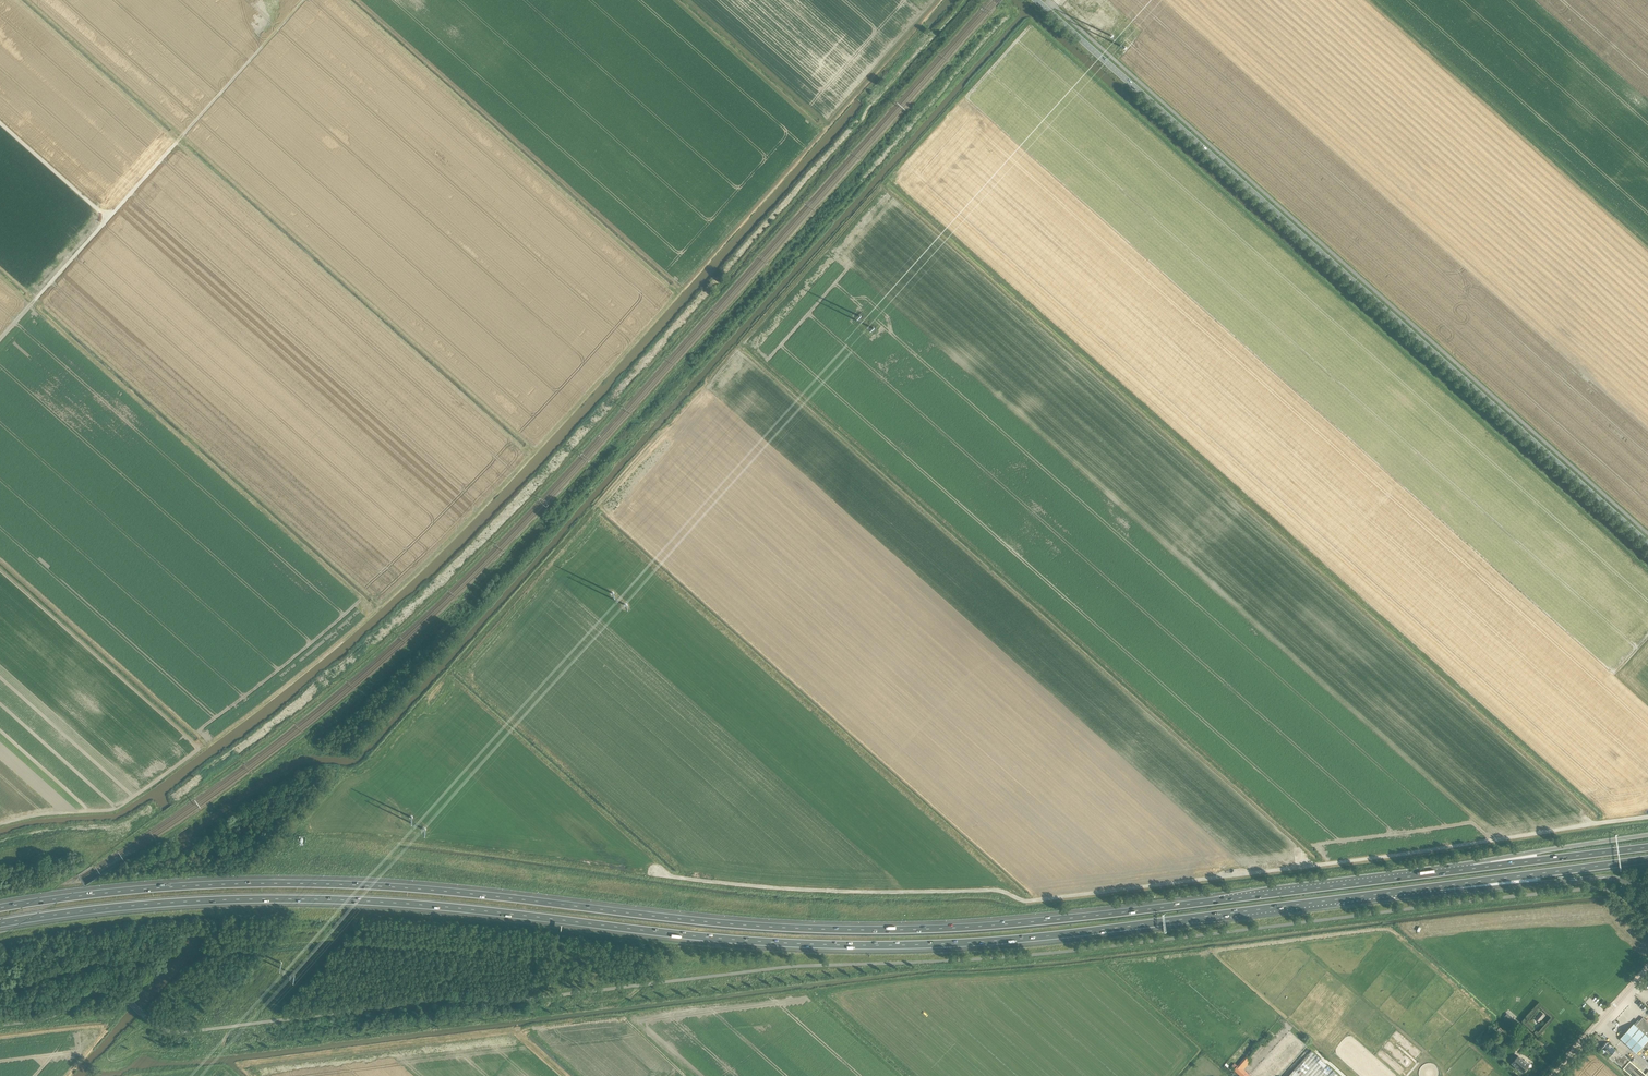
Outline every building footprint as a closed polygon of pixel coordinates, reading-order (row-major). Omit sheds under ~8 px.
[(1541,1011),(1535,1017),(1539,1022),(1546,1015),(1541,1011)] [(1515,1026),(1516,1024),(1518,1022),(1507,1013),(1504,1017),(1515,1026)] [(1643,1018),(1636,1026),(1634,1024),(1621,1039),(1637,1053),(1645,1045),(1647,1047),(1647,1022),(1643,1018)] [(1500,1027),(1496,1032),(1504,1039),(1508,1035),(1500,1027)] [(1622,1067),(1629,1059),(1627,1057),(1622,1058),(1615,1051),(1616,1051),(1607,1043),(1606,1043),(1605,1043),(1603,1045),(1603,1046),(1604,1047),(1603,1048),(1611,1055),(1610,1057),(1617,1063),(1618,1063),(1622,1067)] [(1288,1075),(1332,1075),(1336,1072),(1311,1050),(1288,1075)] [(1241,1075),(1249,1075),(1242,1069),(1245,1065),(1243,1063),(1248,1058),(1246,1056),(1234,1069),(1241,1075)] [(1529,1066),(1528,1065),(1529,1063),(1524,1059),(1523,1061),(1518,1057),(1513,1063),(1523,1072),(1529,1066)] [(1629,1059),(1622,1067),(1633,1075),(1647,1075),(1629,1059)]
